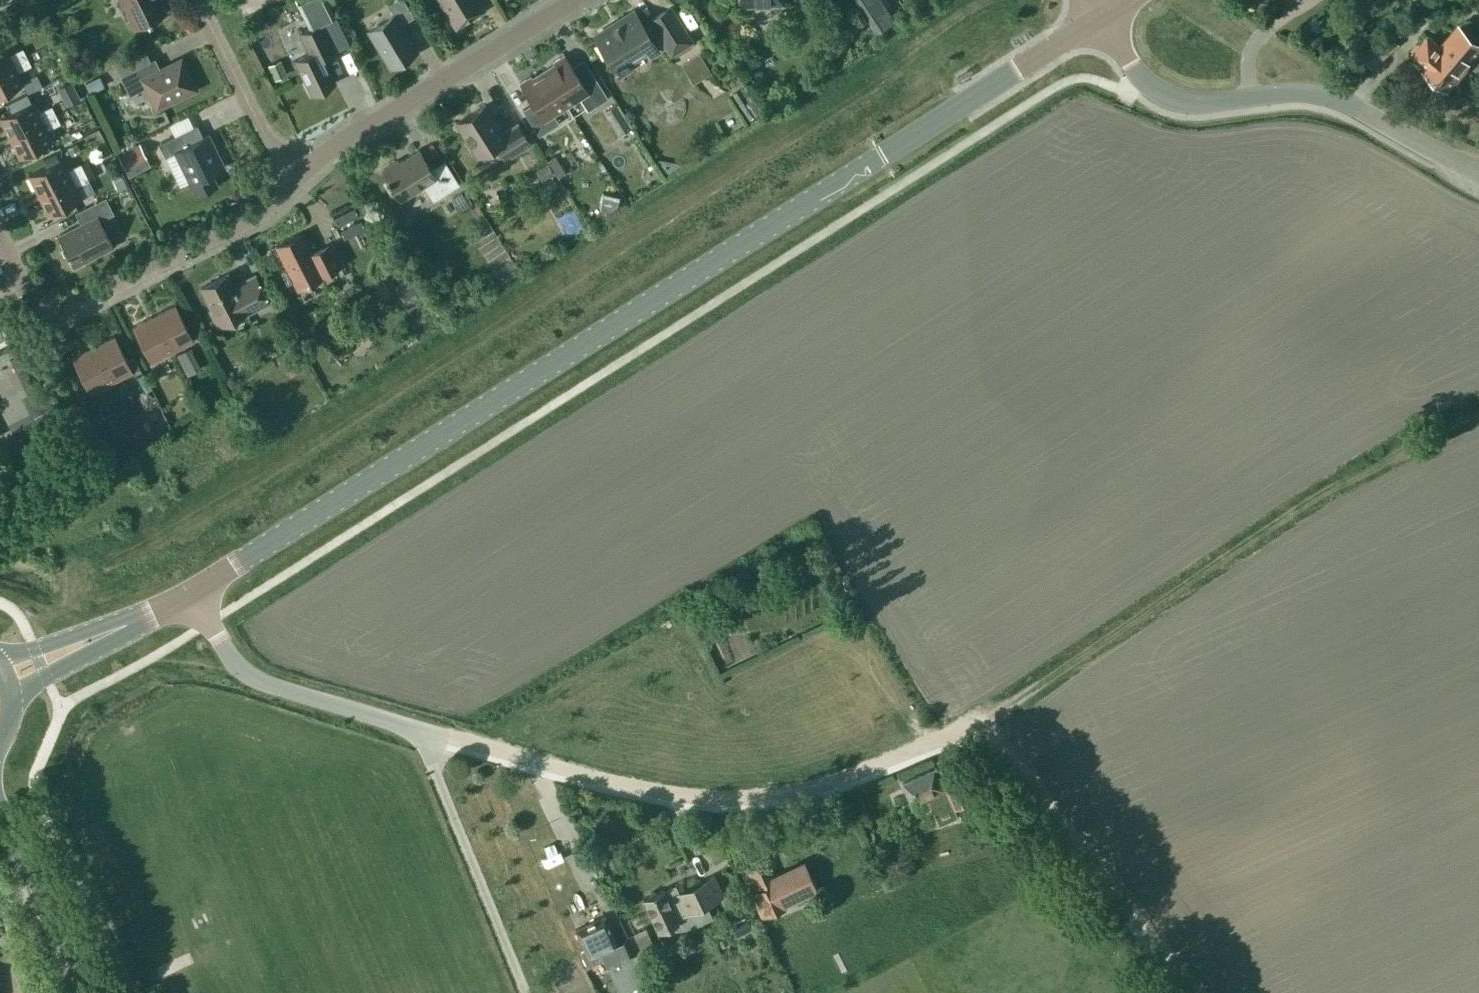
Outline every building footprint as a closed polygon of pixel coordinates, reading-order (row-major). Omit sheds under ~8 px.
[(133,27),(165,11),(160,0),(120,0),(133,27)] [(324,0),(310,0),(316,12),(327,7),(324,0)] [(413,15),(404,0),(393,0),(387,3),(393,14),(368,29),(390,65),(416,50),(400,24),(413,15)] [(455,25),(483,8),(478,0),(439,0),(455,25)] [(691,41),(669,7),(649,20),(653,25),(645,30),(633,11),(594,35),(614,67),(619,75),(632,68),(628,62),(647,51),(650,56),(660,49),(657,46),(663,42),(670,54),(691,41)] [(891,20),(884,9),(870,18),(877,29),(891,20)] [(321,55),(335,48),(321,21),(298,32),(308,52),(294,58),(310,93),(334,81),(321,55)] [(1411,54),(1449,86),(1466,65),(1468,66),(1478,53),(1478,43),(1463,30),(1447,49),(1429,33),(1411,54)] [(38,32),(23,40),(29,50),(43,42),(38,32)] [(26,55),(22,47),(8,54),(3,43),(0,44),(0,69),(26,55)] [(710,72),(699,53),(681,65),(692,83),(710,72)] [(543,70),(565,104),(578,96),(587,109),(607,97),(588,66),(576,74),(563,54),(553,60),(554,63),(543,70)] [(0,69),(0,94),(23,82),(17,71),(31,64),(26,55),(0,69)] [(60,55),(46,61),(52,72),(65,66),(60,55)] [(194,87),(180,58),(151,73),(145,61),(119,74),(129,94),(146,86),(156,106),(194,87)] [(280,58),(268,63),(275,77),(287,72),(280,58)] [(552,112),(565,104),(543,70),(531,77),(530,75),(519,82),(532,102),(522,108),(538,134),(558,122),(552,112)] [(22,80),(28,91),(41,84),(36,73),(22,80)] [(99,74),(84,81),(88,91),(104,84),(99,74)] [(70,78),(56,86),(66,104),(80,96),(70,78)] [(9,136),(55,113),(51,105),(37,112),(32,100),(31,101),(27,93),(15,99),(19,107),(0,116),(0,118),(9,136)] [(630,127),(615,103),(604,110),(619,134),(630,127)] [(505,158),(529,143),(516,122),(501,131),(484,104),(455,122),(476,155),(495,143),(505,158)] [(224,111),(213,110),(212,124),(224,125),(224,111)] [(55,113),(9,136),(19,156),(40,146),(43,153),(55,147),(51,140),(52,140),(46,128),(60,122),(55,113)] [(224,165),(208,133),(202,136),(196,123),(158,142),(165,155),(174,151),(195,194),(217,183),(211,172),(224,165)] [(146,157),(138,141),(116,152),(125,168),(146,157)] [(432,199),(458,183),(444,160),(430,168),(418,149),(398,161),(396,159),(381,168),(400,198),(422,184),(432,199)] [(554,153),(546,158),(557,176),(565,170),(554,153)] [(38,194),(84,171),(84,170),(91,166),(87,159),(66,169),(61,158),(28,174),(38,194)] [(553,173),(547,162),(536,169),(542,180),(553,173)] [(84,171),(38,194),(48,214),(81,197),(75,186),(89,179),(84,171)] [(468,202),(460,190),(449,197),(457,209),(468,202)] [(618,195),(602,191),(598,207),(610,209),(616,205),(618,195)] [(81,223),(58,234),(70,256),(68,257),(73,268),(84,262),(83,260),(112,245),(99,219),(113,212),(105,196),(75,211),(81,223)] [(322,273),(342,263),(331,241),(318,247),(320,251),(313,255),(301,232),(275,245),(296,288),(323,274),(322,273)] [(246,312),(268,301),(256,276),(235,287),(227,272),(200,286),(211,308),(209,309),(216,325),(245,310),(246,312)] [(410,275),(394,285),(402,298),(419,288),(410,275)] [(153,314),(172,350),(193,339),(175,303),(153,314)] [(150,361),(172,350),(153,314),(132,325),(150,361)] [(93,345),(111,381),(132,370),(132,369),(139,365),(134,356),(127,359),(114,334),(93,345)] [(190,343),(179,350),(188,366),(199,360),(190,343)] [(90,392),(111,381),(93,345),(71,356),(90,392)] [(153,367),(145,372),(151,381),(159,377),(153,367)] [(151,387),(144,372),(137,375),(144,390),(151,387)] [(933,807),(954,802),(954,804),(974,796),(961,767),(941,775),(937,766),(903,781),(913,803),(917,811),(932,805),(933,807)] [(905,821),(914,816),(908,803),(898,807),(905,821)] [(867,833),(868,834),(873,843),(883,838),(878,827),(867,833)] [(728,853),(722,841),(708,847),(714,860),(728,853)] [(775,872),(768,857),(745,868),(754,888),(749,891),(761,916),(817,889),(803,859),(775,872)] [(706,902),(723,894),(713,874),(671,893),(677,906),(672,908),(663,888),(642,897),(658,930),(672,923),(675,929),(687,927),(699,923),(712,916),(706,902)] [(736,935),(752,932),(748,911),(732,914),(736,935)] [(626,936),(616,940),(605,914),(575,928),(584,948),(580,950),(587,965),(603,958),(619,992),(646,979),(626,936)] [(653,945),(644,926),(626,934),(636,953),(653,945)]
